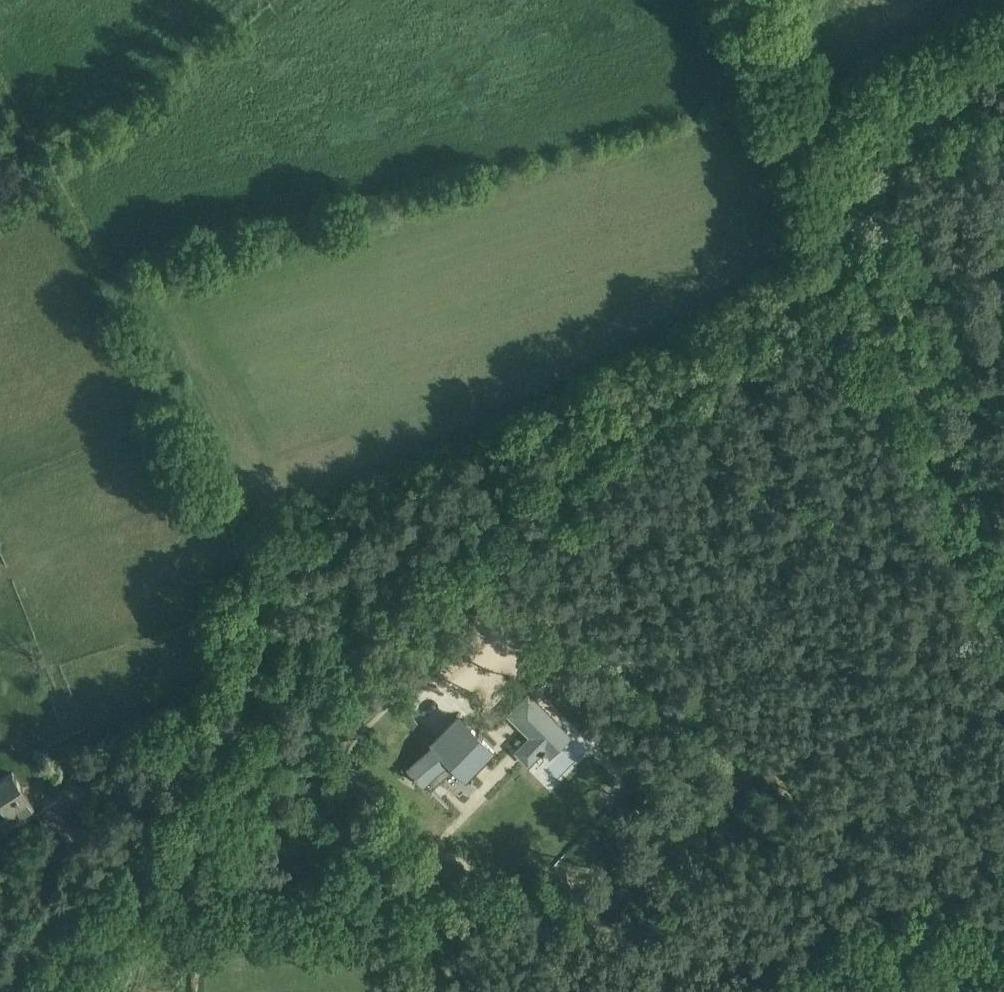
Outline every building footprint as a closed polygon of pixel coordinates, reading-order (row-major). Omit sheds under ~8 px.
[(529,694),(509,714),(531,736),(516,752),(517,753),(518,752),(528,763),(529,763),(528,764),(529,764),(530,763),(541,752),(544,755),(548,751),(546,749),(549,746),(564,731),(565,730),(529,694)] [(410,767),(408,769),(414,776),(413,777),(416,780),(417,779),(427,788),(447,808),(448,808),(449,807),(424,783),(431,775),(436,771),(440,776),(441,777),(444,780),(445,779),(443,777),(446,774),(452,768),(456,764),(468,775),(495,747),(483,735),(484,734),(479,729),(478,730),(466,718),(466,719),(460,712),(442,730),(433,740),(435,742),(428,748),(410,767)] [(93,776),(73,766),(57,799),(77,808),(93,776)] [(12,772),(0,780),(0,805),(5,812),(0,815),(0,822),(5,831),(28,816),(25,812),(34,806),(12,772)]
